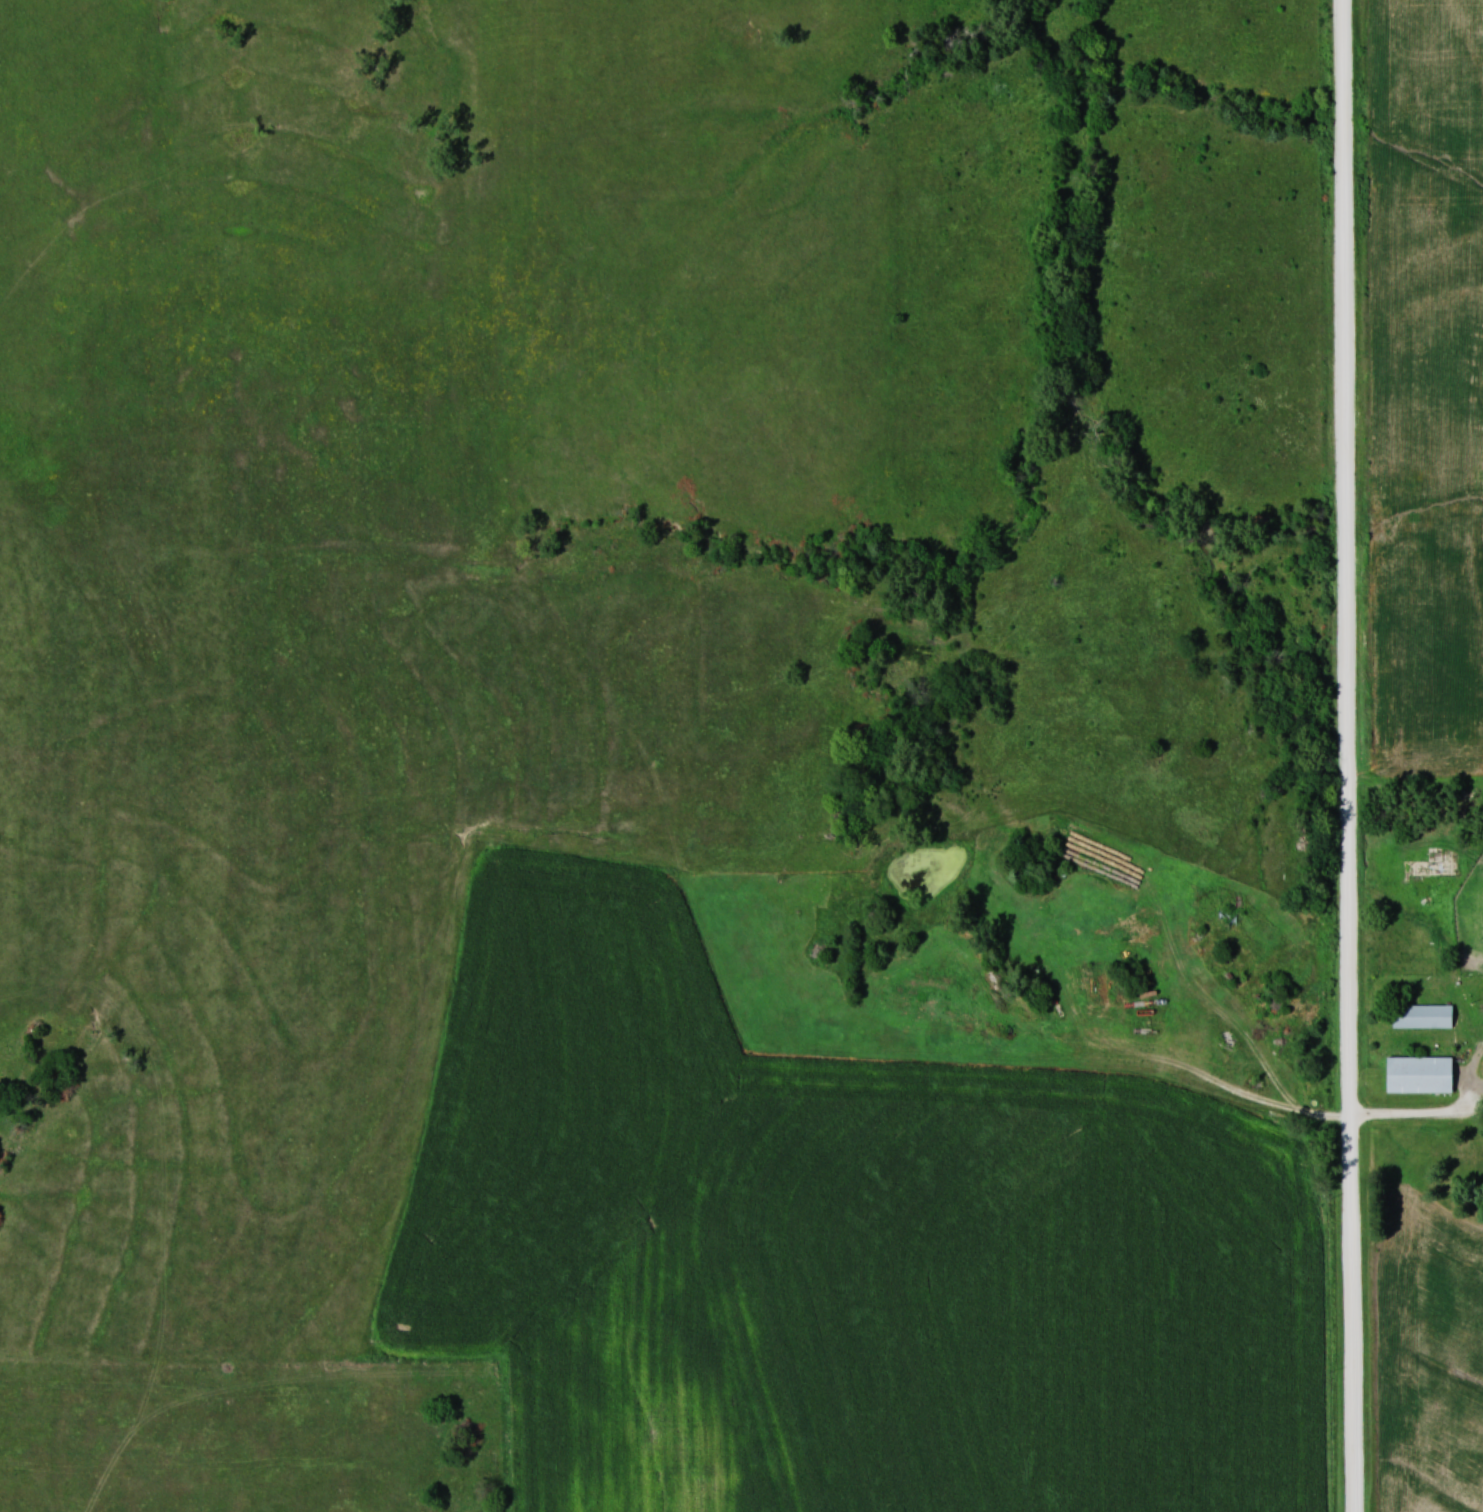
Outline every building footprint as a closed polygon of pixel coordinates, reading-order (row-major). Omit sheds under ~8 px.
[(1454,1005),(1395,1005),(1395,1028),(1454,1028),(1454,1005)] [(1390,1058),(1390,1094),(1455,1094),(1455,1058),(1390,1058)]
